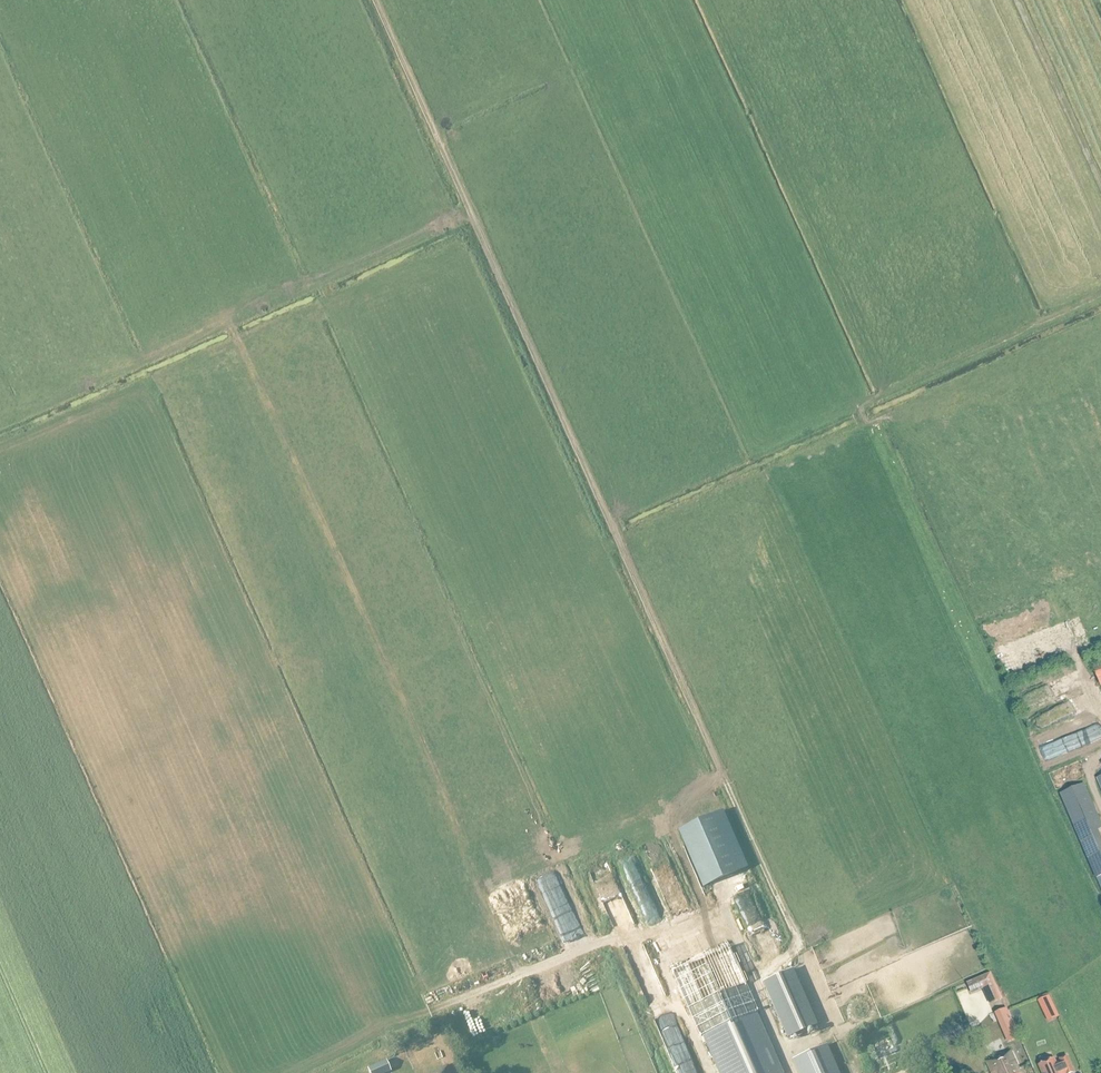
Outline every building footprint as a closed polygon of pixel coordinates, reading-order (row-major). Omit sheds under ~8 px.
[(1026,692),(1031,704),(1042,700),(1037,687),(1026,692)] [(1040,726),(1093,709),(1089,695),(1036,712),(1040,726)] [(1087,726),(1048,740),(1052,752),(1091,738),(1087,726)] [(1097,831),(1100,829),(1100,826),(1084,785),(1061,795),(1100,889),(1100,841),(1097,831)] [(678,830),(703,887),(746,868),(721,811),(678,830)] [(651,894),(639,857),(628,860),(639,898),(651,894)] [(667,890),(660,892),(666,908),(690,898),(675,861),(658,867),(667,890)] [(600,876),(607,893),(614,890),(622,907),(631,903),(619,874),(614,876),(612,871),(600,876)] [(776,925),(764,928),(769,950),(782,947),(776,925)] [(672,972),(700,1036),(703,1035),(719,1072),(781,1072),(767,1040),(755,1012),(757,1011),(729,947),(672,972)] [(606,954),(591,958),(590,951),(583,953),(586,963),(594,962),(598,976),(611,973),(606,954)] [(817,1025),(792,969),(762,983),(786,1038),(817,1025)] [(580,983),(589,980),(586,973),(578,976),(580,983)] [(966,984),(971,996),(982,991),(989,1007),(1002,1001),(990,974),(966,984)] [(1043,1013),(1055,1008),(1049,996),(1038,1002),(1043,1013)] [(1020,1039),(1008,1012),(1007,1009),(995,1014),(1008,1044),(1020,1039)] [(677,1011),(664,1015),(684,1072),(699,1072),(677,1011)] [(825,1045),(792,1059),(798,1072),(837,1072),(825,1045)] [(986,1063),(991,1072),(1021,1072),(1011,1052),(986,1063)] [(1066,1057),(1059,1060),(1060,1063),(1057,1064),(1056,1061),(1040,1068),(1042,1072),(1074,1072),(1066,1057)] [(368,1072),(387,1072),(390,1072),(385,1061),(366,1069),(368,1072)]
